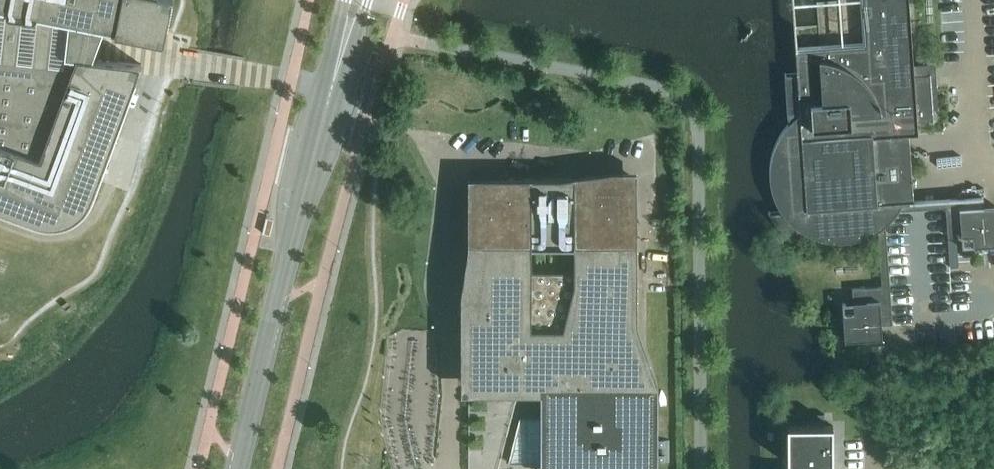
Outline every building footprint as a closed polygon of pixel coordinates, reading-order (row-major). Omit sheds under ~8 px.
[(100,29),(115,32),(114,34),(164,44),(173,0),(0,0),(0,9),(100,29)] [(919,134),(918,122),(934,121),(931,73),(914,74),(909,0),(861,0),(864,44),(796,49),(797,73),(788,73),(791,131),(786,137),(782,143),(778,150),(775,157),(773,165),(772,173),(772,180),(773,188),(775,196),(763,197),(766,205),(770,213),(774,220),(780,227),(786,233),(793,239),(800,229),(804,232),(809,235),(816,238),(823,240),(830,241),(837,242),(845,242),(852,241),(859,239),(866,237),(872,234),(878,230),(882,286),(852,288),(853,302),(842,302),(845,340),(883,337),(882,324),(893,323),(890,289),(886,225),(889,222),(892,219),(894,216),(897,213),(899,210),(946,206),(948,236),(962,235),(962,246),(993,244),(993,206),(984,207),(983,196),(914,201),(914,193),(910,134),(919,134)] [(142,64),(90,58),(100,29),(0,9),(0,211),(35,224),(40,225),(42,226),(47,226),(51,226),(53,226),(56,226),(60,225),(65,224),(69,223),(72,221),(76,219),(77,218),(80,215),(82,214),(84,211),(86,210),(87,209),(89,205),(91,202),(92,199),(93,197),(106,160),(142,64)] [(637,225),(637,171),(612,171),(559,178),(509,178),(469,178),(469,219),(468,219),(468,246),(461,293),(461,392),(541,392),(541,416),(520,415),(508,464),(540,464),(540,468),(658,468),(658,381),(637,321),(637,225)] [(787,425),(788,463),(833,463),(833,425),(787,425)]
